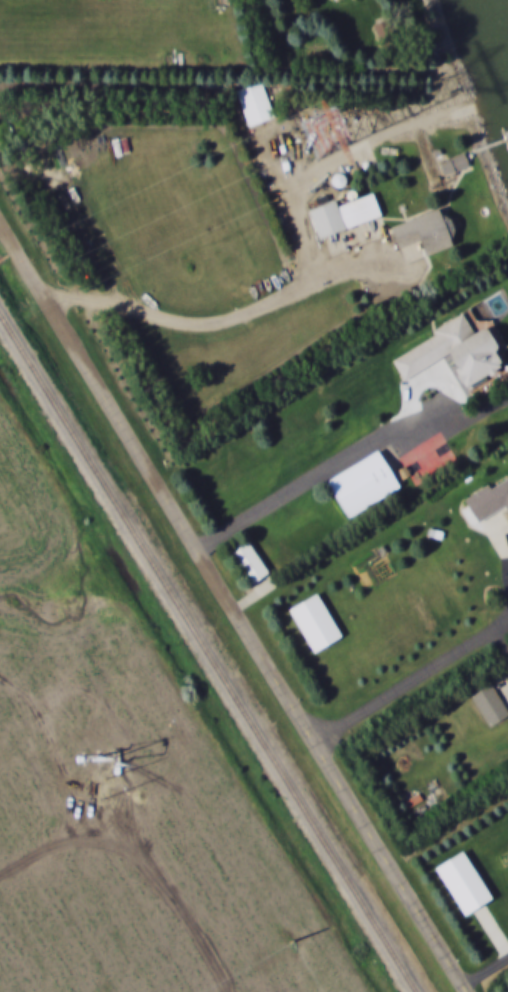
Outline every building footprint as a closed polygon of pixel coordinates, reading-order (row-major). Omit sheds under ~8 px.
[(376,27),(386,52),(402,46),(393,21),(376,27)] [(249,127),(275,119),(263,83),(238,91),(249,127)] [(442,161),(445,175),(472,170),(470,156),(442,161)] [(321,239),(384,218),(377,195),(340,207),(338,202),(312,211),(321,239)] [(430,256),(458,247),(447,211),(394,228),(401,249),(426,241),(430,256)] [(405,381),(454,355),(473,391),(507,372),(507,362),(503,352),(507,350),(495,329),(478,338),(466,316),(436,332),(439,338),(395,361),(405,381)] [(329,479),(347,518),(403,492),(385,453),(329,479)] [(507,509),(507,479),(467,502),(479,524),(507,508),(507,509)] [(233,553),(252,587),(270,576),(252,543),(233,553)] [(341,639),(316,594),(287,610),(313,655),(341,639)] [(488,729),(507,718),(507,715),(491,684),(470,697),(488,729)] [(434,868),(463,918),(491,901),(462,852),(434,868)]
